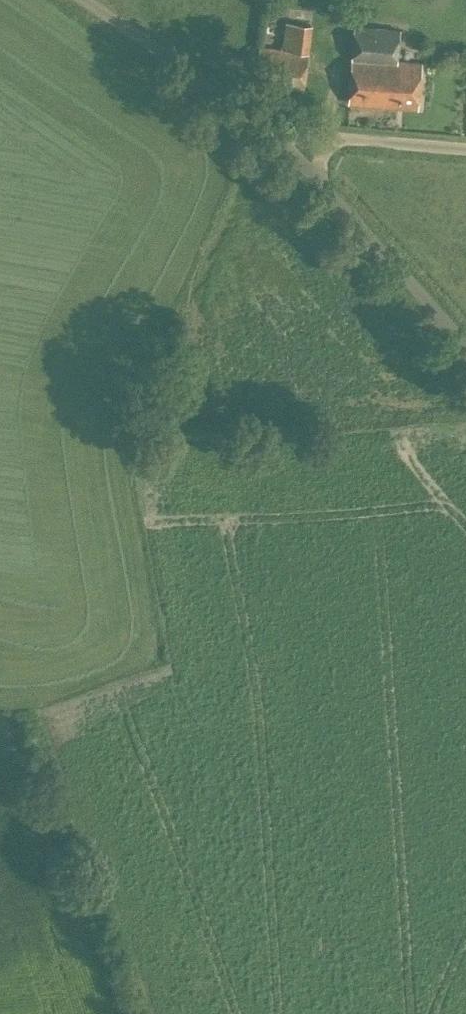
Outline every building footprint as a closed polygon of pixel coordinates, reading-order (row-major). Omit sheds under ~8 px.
[(285,22),(282,47),(259,45),(254,84),(303,90),(308,53),(312,25),(285,22)] [(355,26),(349,102),(417,107),(421,63),(397,61),(399,29),(355,26)]
